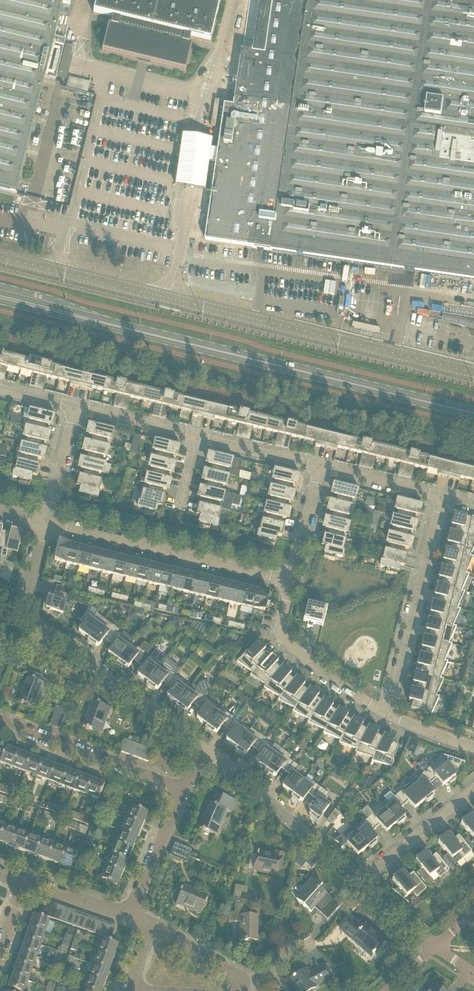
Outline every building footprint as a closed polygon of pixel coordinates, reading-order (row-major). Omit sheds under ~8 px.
[(42,1),(39,0),(0,0),(0,190),(16,194),(20,178),(25,155),(45,77),(56,80),(65,40),(54,37),(62,5),(65,6),(69,7),(69,6),(71,0),(42,0),(42,1)] [(95,4),(93,13),(113,18),(111,25),(108,24),(102,51),(185,72),(191,45),(189,44),(190,38),(210,42),(221,0),(96,0),(95,4)] [(308,4),(284,1),(276,56),(300,60),(272,251),(473,280),(473,0),(309,0),(308,4)] [(87,91),(89,82),(68,77),(66,87),(87,91)] [(1,365),(20,370),(23,357),(4,352),(0,366),(1,366),(1,365)] [(39,375),(42,362),(23,357),(20,370),(39,375)] [(39,375),(58,379),(61,367),(42,362),(39,375)] [(80,389),(84,372),(61,367),(58,379),(70,382),(70,386),(80,388),(80,389)] [(92,388),(104,391),(107,378),(84,372),(80,389),(81,389),(81,388),(91,391),(92,388)] [(123,396),(126,382),(107,378),(104,391),(123,395),(123,396)] [(124,395),(143,400),(146,387),(126,382),(123,396),(124,395)] [(161,405),(162,405),(165,392),(146,387),(143,400),(162,405),(161,405)] [(162,405),(181,409),(184,397),(165,392),(162,405)] [(202,419),(203,419),(207,402),(184,397),(181,409),(193,412),(192,416),(203,418),(202,419)] [(215,418),(227,421),(230,408),(207,402),(203,419),(204,419),(204,418),(214,421),(215,418)] [(246,426),(249,412),(230,408),(227,421),(246,425),(246,426)] [(31,421),(30,427),(45,431),(46,425),(50,426),(50,422),(53,422),(54,416),(55,416),(55,415),(29,409),(30,410),(29,421),(31,421)] [(246,425),(265,430),(268,417),(249,412),(246,426),(246,425)] [(284,435),(285,435),(288,422),(268,417),(265,430),(284,435)] [(285,435),(304,439),(307,426),(288,422),(285,435)] [(89,424),(88,431),(90,431),(89,435),(92,436),(91,441),(91,442),(106,446),(106,445),(106,444),(107,440),(109,440),(113,430),(114,430),(88,423),(88,424),(89,424)] [(27,438),(25,444),(41,447),(42,442),(45,442),(46,439),(48,439),(50,432),(51,433),(51,432),(45,431),(30,427),(25,426),(26,427),(25,438),(27,438)] [(325,449),(326,449),(330,432),(307,426),(304,439),(316,442),(315,446),(325,448),(325,449)] [(337,448),(349,450),(353,438),(330,432),(326,449),(326,448),(337,451),(337,448)] [(368,456),(369,456),(372,442),(353,438),(349,450),(368,455),(368,456)] [(150,456),(150,457),(176,463),(177,463),(170,461),(171,455),(175,456),(176,452),(178,453),(179,446),(181,446),(155,439),(154,440),(155,440),(155,451),(156,452),(155,457),(150,456)] [(80,457),(106,464),(102,462),(103,457),(105,457),(109,447),(110,447),(84,440),(84,441),(85,441),(83,448),(86,448),(85,452),(88,453),(87,459),(80,457)] [(369,455),(388,460),(391,447),(372,442),(369,456),(369,455)] [(15,459),(17,460),(21,461),(36,464),(38,459),(41,459),(42,456),(44,456),(46,449),(47,450),(47,449),(41,447),(25,444),(21,443),(22,444),(21,452),(17,451),(15,459)] [(407,465),(410,452),(391,447),(388,460),(407,465)] [(204,469),(204,470),(230,476),(238,478),(242,461),(208,452),(208,453),(209,453),(207,460),(209,461),(208,464),(212,465),(210,471),(204,469)] [(408,465),(427,469),(430,456),(410,452),(407,465),(408,465)] [(448,479),(452,462),(430,456),(427,469),(439,472),(438,476),(448,478),(448,479)] [(79,475),(102,481),(102,480),(98,479),(99,474),(101,474),(105,464),(106,464),(80,457),(80,458),(81,458),(79,465),(81,465),(81,469),(84,470),(83,476),(79,475)] [(146,473),(146,474),(172,480),(166,478),(167,472),(171,473),(171,469),(174,470),(175,463),(176,463),(150,457),(151,457),(150,468),(152,468),(151,474),(146,473)] [(36,464),(21,461),(17,460),(13,477),(19,479),(19,481),(19,483),(29,486),(32,476),(37,477),(40,465),(36,464)] [(472,480),(473,473),(473,467),(452,462),(448,479),(449,479),(449,478),(459,481),(460,477),(472,480)] [(270,486),(296,492),(290,490),(291,484),(294,485),(295,482),(297,482),(299,475),(300,476),(300,475),(274,469),(275,469),(274,480),(276,481),(274,487),(270,486)] [(208,482),(206,488),(221,492),(223,486),(224,486),(229,476),(230,476),(204,470),(205,470),(203,477),(205,478),(204,481),(208,482)] [(141,484),(139,490),(142,491),(165,496),(162,495),(163,489),(167,490),(167,486),(170,487),(171,480),(172,480),(146,474),(140,472),(140,473),(141,473),(140,483),(141,484)] [(102,481),(79,475),(76,487),(81,488),(79,498),(90,500),(90,498),(91,496),(97,498),(102,481)] [(334,484),(332,491),(334,491),(333,495),(337,496),(336,501),(335,502),(351,506),(351,505),(354,506),(356,500),(354,500),(358,490),(359,490),(359,489),(333,483),(333,484),(334,484)] [(266,502),(266,503),(292,509),(285,507),(287,501),(290,502),(291,498),(293,499),(295,492),(296,492),(270,486),(271,486),(270,497),(272,498),(270,503),(266,502)] [(201,487),(199,494),(201,494),(200,498),(203,499),(202,505),(221,510),(230,512),(234,495),(226,493),(221,492),(206,488),(200,487),(199,487),(201,487)] [(162,508),(165,496),(142,491),(138,508),(145,509),(144,513),(155,516),(157,506),(162,508)] [(367,497),(365,505),(372,507),(374,499),(367,497)] [(398,511),(397,516),(397,517),(412,520),(413,514),(416,515),(417,511),(420,512),(421,505),(422,505),(423,505),(397,498),(396,499),(397,499),(397,510),(398,511)] [(333,513),(331,518),(331,519),(347,522),(348,516),(350,517),(354,507),(355,507),(355,506),(354,506),(351,505),(351,506),(335,502),(336,501),(329,500),(330,501),(328,508),(330,508),(329,512),(333,513)] [(262,519),(262,520),(285,525),(281,524),(283,518),(286,519),(287,515),(289,516),(291,509),(292,509),(266,503),(267,503),(266,514),(267,515),(266,520),(262,519)] [(202,505),(199,504),(196,516),(201,517),(198,527),(210,529),(211,525),(217,527),(221,510),(202,505)] [(374,511),(369,528),(375,529),(379,513),(374,511)] [(394,528),(393,533),(393,534),(407,537),(409,531),(412,532),(413,528),(416,529),(417,522),(418,522),(419,522),(412,520),(397,517),(397,516),(392,515),(392,516),(393,516),(392,527),(394,528)] [(453,533),(453,534),(473,539),(473,517),(472,517),(471,519),(453,515),(453,516),(454,516),(451,526),(455,527),(453,533)] [(329,529),(327,535),(327,536),(342,539),(343,539),(344,533),(346,534),(350,524),(351,524),(351,523),(347,522),(331,519),(331,518),(325,517),(326,518),(324,524),(326,525),(325,529),(329,529)] [(285,525),(262,520),(258,537),(264,539),(263,543),(274,545),(277,536),(282,537),(285,525)] [(10,586),(15,564),(14,564),(6,562),(9,550),(17,552),(17,553),(18,553),(22,536),(24,537),(24,536),(22,535),(23,533),(11,530),(10,533),(10,535),(6,535),(6,534),(0,556),(0,579),(10,586)] [(390,544),(389,550),(388,550),(404,554),(405,548),(409,549),(409,545),(412,546),(414,539),(407,537),(393,534),(393,533),(388,532),(388,533),(389,533),(388,544),(390,544)] [(449,551),(470,556),(473,547),(473,539),(453,534),(453,533),(449,532),(449,533),(450,533),(447,544),(451,545),(449,551)] [(327,536),(327,535),(324,534),(321,546),(326,548),(324,557),(335,560),(335,558),(336,556),(342,558),(347,540),(343,539),(342,539),(327,536)] [(66,564),(71,544),(71,545),(59,542),(57,550),(54,549),(54,548),(51,557),(52,557),(52,556),(55,557),(54,560),(66,563),(66,564)] [(67,563),(78,566),(82,547),(71,545),(71,544),(66,564),(67,563)] [(78,566),(90,569),(94,550),(82,547),(78,566)] [(388,550),(389,550),(385,549),(380,567),(387,568),(386,571),(386,572),(397,575),(399,565),(404,567),(407,555),(404,554),(388,550)] [(90,569),(101,572),(106,553),(94,550),(90,569)] [(447,562),(445,568),(445,569),(466,574),(473,557),(470,556),(449,551),(445,550),(445,551),(443,561),(447,562)] [(101,572),(113,575),(117,556),(106,553),(101,572)] [(113,575),(124,578),(129,559),(117,556),(113,575)] [(124,578),(136,580),(141,562),(129,559),(124,578)] [(136,580),(148,583),(152,565),(141,562),(136,580)] [(148,583),(159,586),(164,567),(152,565),(148,583)] [(159,586),(171,589),(176,570),(164,567),(159,586)] [(442,580),(441,586),(461,591),(469,575),(466,574),(445,569),(445,568),(441,567),(440,568),(441,568),(439,579),(442,580)] [(171,589),(183,592),(187,573),(176,570),(171,589)] [(183,592),(194,595),(199,576),(187,573),(183,592)] [(194,595),(206,598),(211,579),(199,576),(194,595)] [(206,598),(218,600),(222,582),(211,579),(206,598)] [(218,600),(229,603),(234,584),(222,582),(218,600)] [(229,603),(241,606),(246,587),(234,584),(229,603)] [(438,597),(436,603),(436,604),(457,609),(464,592),(461,591),(441,586),(436,585),(437,586),(434,596),(438,597)] [(252,609),(253,610),(257,590),(257,589),(257,590),(246,587),(241,606),(252,609)] [(257,590),(253,610),(253,609),(265,612),(266,608),(268,609),(268,610),(269,610),(271,601),(270,601),(270,602),(267,601),(269,593),(258,590),(257,590)] [(62,593),(55,591),(53,600),(49,599),(48,601),(46,600),(45,599),(42,611),(48,615),(49,614),(56,619),(60,614),(63,614),(65,603),(67,594),(62,593)] [(434,615),(432,621),(452,626),(460,610),(457,609),(436,604),(436,603),(432,602),(432,603),(433,603),(430,614),(434,615)] [(306,612),(303,622),(308,623),(307,627),(312,628),(313,624),(323,627),(325,616),(327,610),(307,605),(307,607),(306,609),(306,612)] [(87,642),(104,619),(96,613),(94,616),(87,610),(80,620),(79,620),(79,621),(84,624),(79,632),(89,640),(87,642)] [(173,617),(169,622),(170,623),(171,624),(174,626),(178,621),(174,617),(173,617)] [(116,632),(119,629),(104,619),(87,642),(95,648),(96,648),(95,647),(97,645),(98,647),(104,639),(109,643),(116,632)] [(428,639),(448,644),(456,627),(452,626),(432,621),(428,620),(428,621),(426,631),(429,632),(428,638),(428,639)] [(124,632),(121,636),(116,632),(109,643),(114,646),(108,654),(118,661),(117,664),(129,647),(134,640),(124,632)] [(232,633),(230,637),(235,641),(238,637),(232,633)] [(425,650),(424,656),(444,661),(451,644),(448,644),(428,639),(428,638),(424,637),(423,638),(424,638),(422,649),(425,650)] [(237,643),(237,644),(242,647),(246,641),(241,638),(238,642),(237,643)] [(251,640),(246,646),(250,649),(255,644),(251,640)] [(250,675),(270,654),(267,657),(263,653),(265,650),(258,642),(258,641),(255,644),(250,649),(237,662),(252,672),(250,675)] [(119,661),(117,664),(125,670),(125,669),(126,667),(128,668),(133,661),(138,664),(151,647),(144,642),(139,649),(137,647),(134,651),(129,647),(119,661)] [(138,675),(148,683),(166,659),(151,647),(138,664),(143,668),(138,675)] [(263,687),(264,688),(283,666),(283,665),(280,669),(275,665),(278,662),(270,655),(271,654),(270,654),(250,675),(266,685),(263,687)] [(421,667),(419,673),(419,674),(440,679),(447,662),(444,661),(424,656),(419,655),(420,656),(417,666),(421,667)] [(166,659),(146,685),(154,691),(155,691),(154,691),(156,689),(157,690),(163,682),(168,686),(176,675),(180,669),(166,659)] [(283,666),(264,688),(280,698),(297,677),(296,677),(293,681),(289,677),(291,674),(288,671),(283,667),(284,666),(283,666)] [(22,692),(18,702),(21,703),(21,704),(23,705),(24,704),(36,708),(34,707),(38,694),(41,695),(45,684),(40,682),(42,677),(30,672),(28,677),(28,678),(28,679),(22,693),(22,692)] [(417,685),(415,691),(436,696),(443,679),(440,679),(419,674),(419,673),(415,672),(415,673),(416,673),(413,684),(417,685)] [(176,707),(188,691),(181,686),(184,682),(176,675),(168,686),(173,689),(167,697),(177,705),(176,707)] [(280,698),(278,700),(292,707),(294,708),(295,709),(307,692),(302,688),(303,687),(304,685),(305,685),(304,684),(301,683),(296,678),(297,677),(280,698)] [(178,705),(176,707),(184,713),(184,712),(185,710),(187,712),(192,704),(197,708),(205,697),(209,691),(210,690),(210,689),(210,687),(210,685),(208,683),(207,682),(204,681),(202,682),(200,682),(198,684),(196,687),(193,685),(188,691),(178,705)] [(307,722),(308,723),(322,702),(321,702),(316,699),(319,696),(310,689),(310,688),(293,712),(309,720),(307,722)] [(415,691),(411,690),(411,691),(409,701),(412,702),(411,709),(424,712),(424,713),(431,716),(439,697),(436,696),(415,691)] [(205,729),(217,712),(211,707),(214,703),(205,697),(197,708),(202,711),(196,719),(207,726),(205,729)] [(322,733),(323,733),(325,731),(336,712),(331,709),(333,706),(324,700),(325,699),(324,698),(321,702),(322,702),(308,723),(324,730),(322,733)] [(89,729),(101,733),(99,732),(104,718),(106,719),(110,708),(99,704),(100,703),(97,702),(97,703),(92,702),(93,703),(88,717),(87,717),(83,727),(86,728),(86,729),(88,730),(89,729)] [(262,706),(259,710),(266,715),(269,711),(262,706)] [(49,725),(56,727),(61,714),(67,717),(69,712),(56,707),(49,725)] [(338,743),(339,743),(340,740),(341,740),(351,722),(346,718),(348,715),(339,709),(339,708),(336,712),(325,731),(323,733),(340,740),(338,743)] [(222,726),(227,729),(235,719),(226,712),(223,716),(217,712),(205,729),(213,735),(214,734),(213,734),(215,732),(216,733),(222,726)] [(61,714),(56,727),(62,730),(67,717),(61,714)] [(357,749),(356,750),(357,750),(366,730),(361,727),(363,724),(359,722),(353,719),(354,718),(353,717),(351,722),(341,740),(340,740),(339,743),(357,749)] [(232,733),(226,740),(236,748),(237,748),(247,734),(250,730),(235,719),(227,729),(232,733)] [(371,761),(372,761),(373,758),(382,739),(377,736),(377,735),(378,733),(369,727),(369,726),(366,730),(357,750),(356,750),(355,752),(373,758),(371,761)] [(237,748),(235,751),(243,757),(243,756),(244,754),(246,755),(251,747),(256,751),(264,740),(265,739),(260,735),(251,729),(250,730),(247,734),(237,748)] [(373,758),(372,761),(391,766),(393,760),(392,760),(399,747),(393,744),(394,740),(384,736),(385,735),(384,734),(382,739),(373,758)] [(409,738),(404,749),(411,757),(412,759),(419,742),(418,742),(409,738)] [(120,751),(126,753),(130,741),(124,739),(120,751)] [(261,755),(255,762),(266,770),(277,756),(270,751),(273,747),(264,740),(256,751),(261,755)] [(126,753),(131,755),(136,743),(131,742),(130,741),(126,753)] [(131,755),(137,757),(142,746),(137,744),(136,743),(131,755)] [(137,757),(143,760),(147,748),(142,746),(137,757)] [(11,770),(18,752),(13,750),(5,747),(0,762),(0,763),(7,766),(6,768),(11,770)] [(147,748),(143,760),(149,762),(153,750),(147,748)] [(266,770),(264,772),(272,778),(273,778),(272,777),(274,775),(275,777),(281,769),(286,773),(293,762),(288,758),(290,756),(281,749),(277,756),(266,770)] [(17,770),(24,772),(30,757),(24,754),(18,752),(11,770),(17,772),(17,770)] [(430,767),(424,772),(432,782),(437,779),(443,786),(449,781),(450,783),(450,784),(463,773),(462,773),(459,769),(461,762),(462,762),(462,761),(444,756),(443,756),(447,757),(445,763),(447,765),(435,774),(430,767)] [(31,777),(36,779),(43,761),(38,759),(30,757),(24,772),(32,775),(31,777)] [(423,771),(427,767),(421,760),(417,764),(423,771)] [(42,779),(49,782),(55,766),(48,763),(43,761),(36,779),(41,781),(42,779)] [(291,797),(291,798),(303,781),(296,776),(302,768),(293,762),(286,773),(290,776),(282,787),(293,795),(291,797)] [(350,771),(359,774),(362,765),(353,762),(350,771)] [(49,782),(48,784),(60,788),(67,770),(62,768),(55,766),(49,782)] [(66,788),(74,791),(80,775),(72,772),(67,770),(60,788),(65,790),(66,788)] [(334,770),(330,776),(335,779),(339,773),(334,770)] [(424,772),(410,783),(425,801),(424,801),(426,803),(434,797),(434,796),(433,797),(432,795),(433,793),(427,786),(432,782),(424,772)] [(80,796),(85,798),(92,779),(85,777),(80,775),(74,791),(80,793),(80,796)] [(92,779),(85,798),(90,799),(91,797),(98,799),(100,793),(101,793),(104,784),(97,781),(92,779)] [(363,779),(360,786),(369,789),(372,783),(363,779)] [(308,794),(312,798),(320,787),(312,781),(309,785),(303,781),(291,798),(298,804),(299,804),(298,803),(300,801),(302,802),(308,794)] [(410,783),(396,796),(404,806),(408,802),(414,809),(424,801),(425,801),(410,783)] [(320,787),(312,798),(317,801),(309,813),(311,814),(310,816),(309,815),(309,816),(318,824),(323,816),(322,815),(329,805),(323,801),(329,794),(320,787)] [(202,830),(204,831),(205,830),(217,835),(215,834),(220,821),(223,822),(227,811),(231,812),(236,801),(217,793),(217,794),(218,794),(214,804),(215,804),(214,805),(210,803),(209,804),(210,804),(204,819),(203,818),(199,828),(202,829),(202,830)] [(23,796),(21,801),(27,803),(29,797),(29,796),(24,794),(24,795),(23,796)] [(29,797),(27,803),(27,804),(28,804),(32,806),(32,805),(33,804),(34,800),(35,800),(35,799),(29,796),(29,797)] [(385,800),(380,804),(396,824),(398,826),(406,820),(405,820),(403,818),(405,817),(399,809),(404,806),(396,796),(387,802),(385,800)] [(20,803),(18,809),(24,811),(26,806),(27,803),(21,801),(20,803)] [(26,806),(24,811),(25,812),(28,813),(29,813),(31,808),(32,806),(28,804),(27,804),(27,803),(26,806)] [(375,812),(367,819),(375,829),(380,825),(386,832),(396,824),(380,804),(373,809),(375,812)] [(105,809),(99,807),(96,814),(103,816),(105,809)] [(126,813),(124,817),(143,825),(145,820),(144,820),(148,812),(139,809),(132,807),(129,814),(126,813)] [(328,820),(332,824),(340,813),(335,809),(327,820),(328,821),(328,820)] [(45,812),(42,818),(48,821),(50,814),(45,812)] [(50,814),(48,821),(54,823),(56,816),(50,814)] [(461,824),(461,825),(464,828),(467,832),(468,831),(473,839),(473,819),(471,815),(464,822),(462,823),(461,824)] [(124,823),(121,830),(137,837),(140,830),(141,831),(143,825),(124,817),(122,823),(124,823)] [(362,829),(357,834),(368,847),(370,850),(377,843),(375,841),(377,840),(371,832),(375,829),(367,819),(359,825),(362,829)] [(69,821),(67,828),(72,830),(75,823),(69,821)] [(75,823),(72,830),(78,832),(80,826),(75,823)] [(11,846),(18,828),(13,826),(12,828),(5,825),(0,838),(0,842),(6,844),(6,845),(11,846)] [(351,827),(341,835),(347,842),(343,846),(348,851),(352,848),(357,855),(358,855),(368,847),(357,834),(351,827)] [(16,848),(23,850),(29,834),(22,832),(23,830),(18,828),(11,846),(16,848)] [(116,837),(114,841),(133,849),(135,844),(134,844),(137,837),(121,830),(118,838),(116,837)] [(90,832),(87,838),(94,840),(96,834),(90,832)] [(30,854),(35,856),(42,837),(37,835),(36,837),(29,834),(23,850),(30,853),(30,854)] [(438,843),(438,844),(444,851),(445,850),(448,854),(444,857),(443,856),(443,857),(453,869),(458,865),(457,863),(472,851),(465,844),(464,842),(463,841),(462,839),(459,835),(453,840),(448,834),(441,840),(438,843)] [(41,857),(48,859),(54,843),(46,841),(47,839),(42,837),(35,856),(40,857),(41,857)] [(131,855),(133,849),(114,841),(112,847),(114,848),(111,854),(127,861),(130,854),(131,855)] [(175,842),(172,849),(190,856),(192,850),(175,842)] [(54,863),(60,865),(67,846),(61,844),(61,846),(54,843),(48,859),(55,862),(54,863)] [(67,846),(60,865),(65,867),(65,866),(73,869),(76,860),(75,860),(78,853),(71,850),(71,848),(67,846)] [(298,847),(297,855),(311,868),(316,863),(298,847)] [(190,856),(172,849),(169,855),(187,862),(190,856)] [(258,852),(254,871),(278,875),(280,866),(281,867),(284,855),(284,854),(275,852),(275,855),(274,855),(258,852)] [(417,873),(421,877),(428,887),(434,882),(430,877),(435,872),(440,877),(449,870),(436,854),(430,859),(425,853),(415,862),(421,869),(417,873)] [(106,861),(104,866),(123,874),(125,868),(124,868),(127,861),(111,854),(108,862),(106,861)] [(123,874),(104,866),(102,870),(105,872),(102,879),(108,881),(108,882),(117,886),(120,878),(121,879),(123,874)] [(394,892),(408,904),(409,903),(403,899),(412,891),(417,896),(426,889),(413,873),(407,877),(403,872),(392,880),(398,888),(394,892)] [(321,912),(326,907),(333,900),(320,888),(322,886),(313,878),(304,887),(306,889),(296,900),(310,912),(316,907),(321,912)] [(469,884),(465,887),(470,894),(473,890),(469,884)] [(194,891),(192,890),(183,886),(179,897),(178,896),(177,898),(178,899),(176,903),(176,904),(177,903),(191,909),(191,910),(200,914),(202,911),(203,909),(208,896),(207,896),(206,899),(193,893),(194,891)] [(242,893),(240,899),(247,901),(248,901),(253,902),(255,896),(242,893)] [(235,912),(229,912),(229,922),(240,922),(240,940),(244,940),(244,941),(247,941),(247,940),(249,940),(249,939),(257,939),(257,942),(257,922),(258,922),(258,915),(251,915),(251,917),(248,917),(248,901),(247,901),(240,899),(235,898),(235,912)] [(42,914),(48,916),(52,905),(46,903),(42,914)] [(48,916),(54,918),(58,907),(52,905),(48,916)] [(54,918),(60,921),(63,909),(58,907),(54,918)] [(60,921),(65,923),(69,911),(63,909),(60,921)] [(65,923),(71,925),(75,913),(69,911),(65,923)] [(71,925),(77,927),(81,915),(75,913),(71,925)] [(34,915),(29,927),(45,933),(49,921),(43,919),(43,918),(34,915)] [(77,927),(83,929),(87,917),(81,915),(77,927)] [(83,929),(88,931),(92,919),(87,917),(83,929)] [(88,931),(94,933),(98,922),(92,919),(88,931)] [(360,943),(373,955),(384,943),(365,925),(361,929),(350,919),(341,929),(358,945),(360,943)] [(94,933),(100,935),(104,924),(98,922),(94,933)] [(100,935),(106,937),(110,926),(104,924),(100,935)] [(110,926),(106,937),(111,939),(115,928),(110,926)] [(29,927),(25,939),(41,945),(45,933),(29,927)] [(25,939),(21,951),(37,957),(41,945),(25,939)] [(97,946),(95,951),(114,957),(116,952),(115,952),(118,945),(109,941),(109,942),(102,940),(99,947),(97,946)] [(21,951),(17,963),(32,969),(37,957),(21,951)] [(95,957),(93,964),(109,970),(112,963),(114,957),(95,951),(93,957),(95,957)] [(17,963),(12,975),(28,981),(32,969),(17,963)] [(53,970),(59,972),(61,966),(55,964),(53,970)] [(88,970),(86,975),(106,982),(107,977),(109,970),(93,964),(90,971),(88,970)] [(298,990),(309,990),(315,988),(315,986),(332,977),(325,965),(319,968),(321,970),(309,976),(306,970),(291,978),(298,990)] [(12,975),(8,988),(18,990),(25,990),(28,981),(12,975)] [(84,989),(91,990),(102,990),(103,987),(104,987),(106,982),(86,975),(84,981),(86,982),(84,989)]
